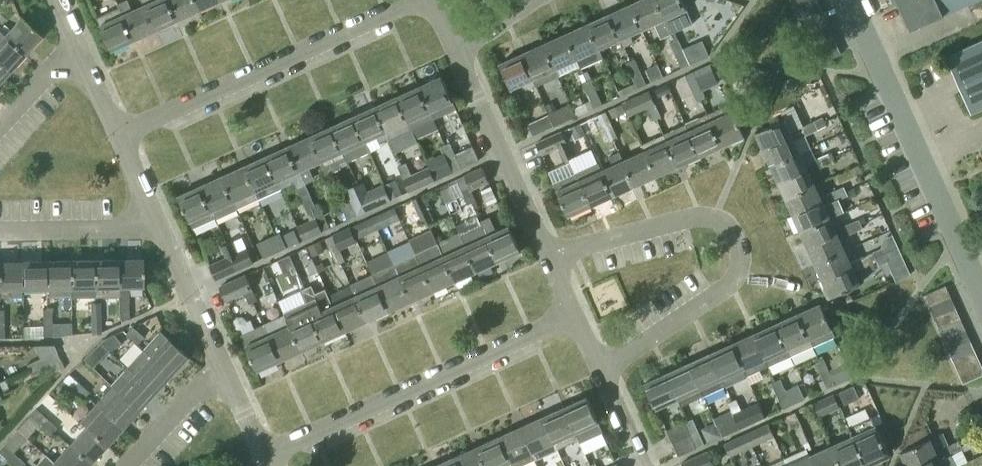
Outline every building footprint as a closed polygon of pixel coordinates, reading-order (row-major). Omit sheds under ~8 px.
[(144,6),(133,11),(128,0),(117,4),(119,8),(123,15),(134,40),(156,30),(144,6)] [(144,6),(156,30),(177,20),(168,0),(141,0),(144,6)] [(177,20),(199,11),(194,0),(168,0),(177,20)] [(199,11),(221,1),(221,0),(194,0),(199,11)] [(631,4),(642,29),(653,24),(660,39),(671,34),(655,0),(641,0),(631,4)] [(671,34),(693,24),(682,0),(655,0),(671,34)] [(794,9),(814,0),(790,0),(794,9)] [(817,0),(814,0),(794,9),(799,20),(821,10),(817,0)] [(912,31),(978,0),(898,0),(912,31)] [(642,29),(631,4),(609,14),(624,47),(633,43),(630,35),(642,29)] [(123,15),(119,8),(98,18),(100,24),(99,24),(112,50),(134,40),(123,15)] [(609,14),(588,24),(599,49),(610,44),(614,52),(624,47),(609,14)] [(23,53),(40,35),(20,17),(9,30),(3,25),(0,28),(0,32),(4,35),(23,53)] [(588,24),(566,34),(577,59),(581,69),(603,59),(599,49),(588,24)] [(0,32),(0,64),(7,71),(23,53),(4,35),(0,32)] [(566,34),(544,44),(555,69),(577,59),(566,34)] [(678,54),(684,51),(678,40),(669,44),(676,58),(678,54)] [(964,49),(942,59),(966,114),(981,107),(981,41),(964,49)] [(842,54),(836,43),(814,53),(819,64),(842,54)] [(555,69),(544,44),(522,54),(533,79),(536,86),(558,76),(555,69)] [(690,65),(684,51),(678,54),(676,58),(681,69),(690,65)] [(533,79),(522,54),(500,64),(511,89),(533,79)] [(635,73),(640,71),(634,59),(625,63),(632,78),(637,76),(635,73)] [(650,82),(661,76),(656,65),(645,70),(650,82)] [(646,85),(640,71),(635,73),(637,76),(632,78),(637,89),(646,85)] [(694,86),(699,84),(693,73),(685,77),(691,91),(695,89),(694,86)] [(418,88),(430,112),(452,102),(441,78),(418,88)] [(592,93),(596,91),(590,79),(582,83),(589,98),(593,96),(592,93)] [(695,89),(691,91),(696,102),(705,98),(699,84),(694,86),(695,89)] [(667,85),(655,91),(658,97),(670,92),(667,85)] [(418,88),(397,98),(412,130),(433,120),(430,112),(418,88)] [(602,105),(596,91),(592,93),(593,96),(589,98),(594,109),(602,105)] [(650,106),(655,104),(650,93),(626,104),(631,116),(646,109),(647,111),(652,109),(650,106)] [(412,130),(397,98),(375,108),(386,132),(387,132),(390,139),(412,130)] [(555,109),(552,102),(549,103),(545,105),(548,112),(552,111),(555,109)] [(558,124),(575,117),(570,104),(553,112),(548,114),(549,116),(554,127),(558,124)] [(590,110),(587,104),(584,105),(573,110),(576,116),(590,110)] [(652,109),(647,111),(652,122),(661,118),(655,104),(650,106),(652,109)] [(707,114),(722,147),(744,137),(730,104),(707,114)] [(626,112),(622,105),(609,112),(612,118),(626,112)] [(375,108),(353,118),(364,142),(376,137),(379,144),(390,139),(387,132),(386,132),(375,108)] [(607,125),(611,123),(606,113),(597,117),(604,130),(608,128),(607,125)] [(722,147),(707,114),(686,124),(700,157),(722,147)] [(364,142),(353,118),(331,128),(346,161),(347,163),(369,153),(364,142)] [(816,126),(824,122),(822,118),(814,121),(816,126)] [(786,119),(785,120),(756,133),(763,150),(793,137),(791,132),(792,132),(786,119)] [(533,137),(543,131),(538,121),(527,126),(533,137)] [(814,121),(801,127),(803,132),(806,131),(808,135),(819,131),(816,126),(814,121)] [(826,127),(824,122),(816,126),(819,131),(826,127)] [(608,128),(604,130),(608,141),(617,137),(611,123),(607,125),(608,128)] [(700,157),(686,124),(663,135),(678,167),(700,157)] [(584,132),(580,125),(567,131),(571,138),(584,132)] [(793,137),(763,150),(771,166),(801,153),(795,141),(808,135),(806,131),(803,132),(801,127),(792,132),(791,132),(793,137)] [(346,161),(331,128),(309,138),(320,162),(326,175),(342,169),(339,164),(346,161)] [(563,146),(567,144),(562,133),(537,144),(542,155),(558,147),(560,150),(564,148),(563,146)] [(678,167),(663,135),(641,144),(645,151),(656,177),(678,167)] [(320,162),(309,138),(287,147),(299,172),(320,162)] [(450,157),(455,155),(449,143),(441,147),(447,161),(451,159),(450,157)] [(573,157),(567,144),(563,146),(564,148),(560,150),(565,161),(573,157)] [(299,172),(287,147),(266,157),(280,190),(292,185),(295,190),(305,186),(299,172)] [(451,159),(447,161),(448,162),(453,173),(479,161),(472,147),(455,155),(450,157),(451,159)] [(645,151),(623,161),(634,186),(656,177),(645,151)] [(806,164),(801,153),(771,166),(778,183),(807,169),(805,165),(806,165),(806,164)] [(828,153),(815,159),(818,165),(820,164),(822,168),(833,163),(828,153)] [(266,157),(244,167),(258,200),(280,190),(266,157)] [(815,159),(806,164),(806,165),(805,165),(807,169),(778,183),(786,199),(815,186),(810,174),(822,168),(820,164),(818,165),(815,159)] [(623,161),(602,171),(601,171),(613,196),(634,186),(623,161)] [(453,173),(448,162),(435,168),(439,178),(453,173)] [(408,180),(407,177),(411,175),(406,163),(397,167),(404,182),(408,180)] [(598,164),(576,174),(591,206),(613,196),(601,171),(602,171),(598,164)] [(258,200),(244,167),(222,177),(236,209),(258,200)] [(435,181),(429,168),(411,176),(411,175),(407,177),(408,180),(404,182),(409,192),(435,181)] [(463,176),(469,188),(470,190),(487,182),(481,168),(463,176)] [(591,206),(576,174),(555,183),(558,190),(557,190),(568,216),(591,206)] [(463,176),(456,180),(459,187),(462,194),(466,193),(465,189),(469,188),(463,176)] [(222,177),(200,187),(214,219),(236,209),(222,177)] [(364,197),(368,195),(363,182),(347,189),(359,215),(366,212),(361,201),(365,199),(364,197)] [(401,195),(396,184),(387,189),(392,200),(401,195)] [(446,203),(455,199),(451,190),(448,184),(439,188),(442,195),(446,203)] [(378,206),(391,201),(384,185),(371,191),(378,206)] [(820,197),(815,186),(786,199),(793,216),(823,202),(820,197)] [(214,219),(200,187),(178,197),(189,223),(190,222),(193,229),(214,219)] [(835,197),(837,201),(848,196),(843,187),(830,192),(833,198),(835,197)] [(470,190),(469,188),(465,189),(466,193),(462,194),(467,205),(476,201),(470,190)] [(830,192),(820,197),(823,202),(793,216),(801,232),(830,219),(825,206),(837,201),(835,197),(833,198),(830,192)] [(374,208),(368,195),(364,197),(365,199),(361,201),(366,212),(374,208)] [(421,209),(425,207),(420,196),(412,200),(418,214),(423,212),(421,209)] [(318,203),(310,206),(315,217),(317,221),(320,220),(319,217),(324,215),(318,203)] [(423,212),(418,214),(423,226),(432,221),(425,207),(421,209),(423,212)] [(375,217),(381,229),(400,220),(394,208),(375,217)] [(320,220),(317,221),(322,231),(329,228),(324,215),(319,217),(320,220)] [(303,240),(322,231),(317,221),(315,217),(297,226),(303,240)] [(381,229),(375,217),(350,229),(351,232),(355,240),(381,229)] [(481,225),(497,262),(520,251),(508,226),(496,232),(489,217),(479,222),(481,225)] [(830,219),(801,232),(808,248),(837,235),(835,231),(836,231),(835,230),(830,219)] [(850,230),(852,233),(862,229),(858,219),(845,225),(847,231),(850,230)] [(497,262),(481,225),(459,235),(476,272),(497,262)] [(837,235),(808,248),(816,265),(845,252),(840,239),(852,233),(850,230),(847,231),(845,225),(835,230),(836,231),(835,231),(837,235)] [(279,233),(279,234),(279,235),(275,236),(276,239),(273,241),(277,252),(299,242),(293,231),(281,236),(279,233)] [(279,234),(259,243),(265,257),(277,252),(273,241),(276,239),(275,236),(279,235),(279,234)] [(459,234),(437,244),(454,281),(476,272),(459,235),(459,234)] [(334,250),(339,248),(333,235),(324,239),(331,254),(336,252),(334,250)] [(324,252),(319,241),(307,247),(311,257),(324,252)] [(222,246),(227,258),(228,261),(233,259),(232,256),(237,254),(237,253),(232,242),(222,246)] [(433,260),(420,266),(432,291),(454,281),(437,244),(427,249),(433,260)] [(248,248),(237,253),(237,254),(232,256),(233,259),(228,261),(233,272),(255,262),(248,248)] [(336,252),(331,254),(335,264),(334,264),(340,279),(346,277),(340,263),(345,261),(339,248),(334,250),(336,252)] [(889,268),(904,261),(898,248),(883,254),(887,263),(889,268)] [(845,252),(816,265),(823,281),(852,268),(850,264),(851,263),(845,252)] [(865,262),(867,267),(878,262),(873,253),(860,259),(862,263),(865,262)] [(291,269),(295,267),(289,255),(276,261),(283,276),(287,275),(292,273),(291,269)] [(415,255),(393,265),(410,301),(432,291),(420,266),(415,255)] [(228,261),(227,258),(210,265),(216,280),(233,272),(228,261)] [(117,260),(118,297),(118,301),(119,301),(119,320),(128,319),(128,300),(129,300),(128,287),(142,286),(142,259),(117,260)] [(852,268),(823,281),(831,298),(860,285),(855,273),(867,267),(865,262),(862,263),(860,259),(851,264),(851,263),(850,264),(852,268)] [(94,287),(93,260),(69,261),(70,297),(71,297),(70,288),(94,287)] [(118,297),(117,260),(93,260),(94,287),(94,297),(118,297)] [(45,261),(21,262),(22,289),(45,288),(46,288),(45,261)] [(70,297),(69,261),(45,261),(46,288),(45,288),(45,297),(70,297)] [(0,262),(0,298),(9,298),(9,289),(22,289),(21,262),(0,262)] [(410,301),(393,265),(372,275),(388,311),(410,301)] [(292,273),(287,275),(293,284),(301,281),(295,267),(291,269),(292,273)] [(226,301),(243,293),(253,289),(246,275),(220,287),(226,301)] [(388,311),(372,275),(350,284),(355,296),(366,321),(388,311)] [(928,306),(950,296),(946,285),(923,295),(928,306)] [(366,321),(355,296),(333,306),(344,331),(366,321)] [(950,296),(928,306),(933,317),(955,307),(950,296)] [(344,331),(333,306),(321,311),(315,299),(306,303),(306,304),(323,341),(344,331)] [(820,303),(798,313),(813,346),(834,336),(835,336),(832,329),(820,303)] [(323,341),(306,304),(284,314),(301,351),(323,341)] [(94,318),(99,318),(98,306),(90,306),(90,321),(94,321),(94,318)] [(960,318),(955,307),(933,317),(938,328),(960,318)] [(47,322),(52,322),(51,309),(42,309),(42,326),(47,325),(47,322)] [(813,346),(798,313),(776,323),(791,356),(813,346)] [(301,351),(284,314),(262,324),(279,361),(301,351)] [(94,321),(90,321),(90,333),(99,333),(99,318),(94,318),(94,321)] [(960,318),(938,328),(943,339),(965,328),(960,318)] [(47,325),(42,326),(43,337),(52,337),(52,322),(47,322),(47,325)] [(776,323),(754,333),(769,366),(791,356),(776,323)] [(279,361),(262,324),(240,334),(256,371),(279,361)] [(136,343),(141,336),(131,327),(125,334),(136,343)] [(965,328),(943,339),(947,349),(970,339),(965,328)] [(140,348),(169,374),(185,356),(156,329),(140,348)] [(754,333),(732,343),(747,375),(769,366),(754,333)] [(113,336),(99,343),(107,349),(119,344),(113,336)] [(970,339),(947,349),(952,360),(975,350),(970,339)] [(107,349),(99,343),(84,359),(92,367),(107,349)] [(747,375),(732,343),(710,353),(725,385),(747,375)] [(43,362),(45,367),(59,360),(53,346),(33,345),(39,359),(41,363),(43,362)] [(140,348),(124,366),(153,392),(169,374),(140,348)] [(980,361),(975,350),(952,360),(957,371),(980,361)] [(710,353),(688,363),(703,395),(725,385),(710,353)] [(41,363),(39,359),(26,365),(30,374),(45,367),(43,362),(41,363)] [(824,373),(829,371),(824,360),(815,363),(821,378),(826,376),(824,373)] [(980,361),(957,371),(962,382),(981,373),(981,366),(980,361)] [(688,363),(666,373),(678,399),(681,405),(703,395),(688,363)] [(833,369),(829,371),(835,385),(852,378),(845,364),(833,369)] [(153,392),(124,366),(116,374),(125,382),(117,391),(111,385),(111,386),(137,410),(153,392)] [(835,385),(829,371),(824,373),(826,376),(821,378),(822,381),(826,389),(835,385)] [(74,386),(77,382),(67,373),(59,384),(64,389),(67,386),(73,391),(76,387),(74,386)] [(678,399),(666,373),(644,384),(656,410),(678,399)] [(780,393),(785,391),(780,380),(771,383),(778,398),(782,396),(780,393)] [(76,387),(73,391),(82,399),(89,392),(77,382),(74,386),(76,387)] [(782,396),(778,398),(783,409),(804,399),(798,385),(785,391),(780,393),(782,396)] [(111,386),(95,404),(121,427),(137,410),(111,386)] [(839,392),(845,405),(860,398),(854,386),(839,392)] [(839,406),(834,395),(814,404),(819,415),(839,406)] [(586,398),(564,408),(578,440),(579,440),(580,442),(602,433),(586,398)] [(737,412),(741,410),(736,399),(727,403),(734,417),(738,415),(737,412)] [(95,404),(78,422),(105,445),(121,427),(95,404)] [(578,440),(564,408),(542,418),(556,450),(578,440)] [(42,421),(45,418),(35,409),(29,416),(41,426),(44,423),(42,421)] [(738,415),(734,417),(739,429),(748,425),(741,410),(737,412),(738,415)] [(796,427),(801,425),(795,413),(786,417),(793,433),(798,430),(796,427)] [(722,437),(739,429),(734,417),(716,425),(722,437)] [(854,436),(867,465),(868,465),(890,456),(872,417),(850,427),(854,436)] [(56,428),(45,418),(42,421),(44,423),(41,426),(50,435),(56,428)] [(556,450),(542,418),(520,428),(535,460),(556,450)] [(692,419),(667,431),(678,457),(698,448),(692,436),(695,435),(694,432),(697,430),(692,419)] [(84,428),(69,445),(89,463),(105,445),(78,422),(78,423),(84,428)] [(747,435),(753,447),(775,437),(769,425),(747,435)] [(798,430),(793,433),(799,445),(808,441),(801,425),(796,427),(798,430)] [(498,438),(511,465),(520,465),(535,460),(520,428),(498,438)] [(704,445),(697,430),(694,432),(695,435),(692,436),(698,448),(704,445)] [(946,446),(941,434),(901,452),(907,465),(915,465),(938,456),(936,451),(946,446)] [(753,447),(747,435),(725,445),(731,457),(753,447)] [(854,436),(832,446),(841,465),(867,465),(854,436)] [(498,438),(477,448),(485,465),(511,465),(498,438)] [(959,440),(946,446),(948,451),(951,450),(953,455),(963,450),(961,445),(959,440)] [(12,453),(3,445),(0,448),(0,455),(9,462),(12,459),(9,457),(12,453)] [(69,445),(53,463),(56,465),(86,465),(89,463),(69,445)] [(832,446),(810,456),(814,465),(841,465),(832,446)] [(952,455),(953,455),(951,450),(948,451),(946,446),(936,451),(938,456),(915,465),(956,465),(952,455)] [(455,458),(458,465),(485,465),(477,448),(455,458)] [(708,452),(682,464),(683,465),(714,465),(708,452)] [(9,462),(13,465),(22,465),(24,463),(12,453),(9,457),(12,459),(9,462)] [(53,463),(43,455),(34,465),(56,465),(53,463)] [(810,456),(788,465),(814,465),(810,456)] [(455,458),(436,465),(458,465),(455,458)]
